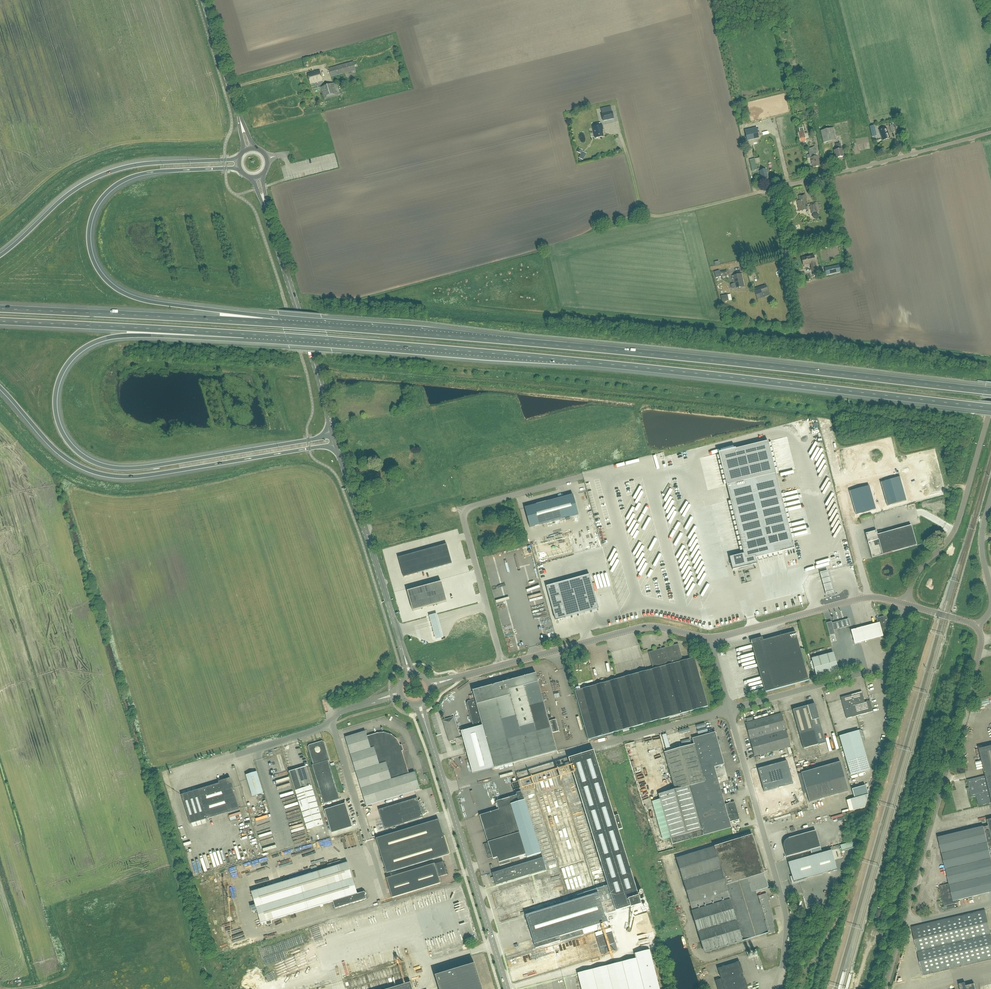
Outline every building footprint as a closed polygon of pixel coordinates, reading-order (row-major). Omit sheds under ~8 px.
[(330,77),(355,70),(353,62),(328,69),(330,77)] [(310,84),(321,81),(318,71),(313,72),(314,73),(308,75),(310,84)] [(339,95),(335,83),(320,88),(324,100),(339,95)] [(612,113),(602,115),(603,121),(613,119),(612,113)] [(595,139),(603,137),(601,130),(603,129),(602,125),(593,127),(595,139)] [(800,132),(798,133),(801,142),(807,141),(803,125),(798,127),(800,132)] [(820,131),(823,143),(836,140),(834,128),(820,131)] [(883,141),(886,140),(885,137),(889,136),(886,128),(879,130),(883,141)] [(745,132),(746,140),(759,137),(757,129),(745,132)] [(841,149),(840,143),(835,144),(836,150),(834,151),(836,158),(843,157),(841,149)] [(811,163),(813,168),(820,166),(818,157),(817,157),(816,154),(817,154),(815,148),(808,149),(810,159),(807,159),(808,164),(811,163)] [(749,160),(752,171),(757,170),(755,159),(749,160)] [(762,180),(768,179),(766,170),(760,171),(762,180)] [(807,205),(805,195),(798,196),(799,201),(797,201),(799,211),(807,210),(807,208),(807,207),(808,207),(808,205),(807,205)] [(817,270),(814,256),(802,258),(803,265),(810,264),(811,268),(811,271),(817,270)] [(826,276),(840,273),(839,266),(825,269),(826,276)] [(735,289),(744,287),(742,274),(732,276),(734,284),(731,285),(731,289),(732,289),(735,289)] [(767,287),(754,291),(756,296),(761,294),(762,297),(770,295),(767,287)] [(733,570),(756,564),(757,564),(755,558),(794,549),(768,442),(719,454),(744,554),(729,557),(732,570),(733,570)] [(900,477),(891,480),(892,486),(902,483),(900,477)] [(882,489),(892,486),(891,480),(881,483),(882,489)] [(902,483),(892,486),(894,492),(904,489),(902,483)] [(861,495),(871,492),(869,486),(859,489),(861,495)] [(882,489),(884,494),(894,492),(892,486),(882,489)] [(849,491),(851,497),(861,495),(859,489),(849,491)] [(904,489),(894,492),(895,498),(905,495),(904,489)] [(872,498),(871,492),(861,495),(862,500),(872,498)] [(886,500),(895,498),(894,492),(884,494),(886,500)] [(525,508),(530,528),(578,515),(573,495),(525,508)] [(862,500),(861,495),(851,497),(853,503),(862,500)] [(897,503),(907,501),(905,495),(895,498),(897,503)] [(862,500),(864,506),(874,504),(872,498),(862,500)] [(895,498),(886,500),(887,506),(897,503),(895,498)] [(854,509),(864,506),(862,500),(853,503),(854,509)] [(864,506),(866,512),(876,509),(874,504),(864,506)] [(866,512),(864,506),(854,509),(856,515),(866,512)] [(865,534),(872,558),(917,546),(911,526),(877,535),(876,531),(865,534)] [(573,551),(569,536),(535,546),(539,560),(573,551)] [(447,544),(398,558),(404,577),(452,564),(447,544)] [(828,571),(820,573),(823,584),(826,597),(834,594),(831,582),(828,571)] [(589,575),(546,587),(556,621),(599,609),(589,575)] [(412,590),(408,592),(410,601),(413,611),(447,602),(441,582),(412,590)] [(437,614),(429,616),(430,619),(433,632),(436,640),(443,638),(441,630),(438,616),(437,615),(437,614)] [(877,619),(878,623),(881,635),(882,637),(883,639),(889,637),(888,632),(890,632),(886,616),(880,618),(877,619)] [(832,624),(831,622),(826,624),(829,636),(835,635),(833,631),(836,630),(834,623),(832,624)] [(881,635),(878,623),(852,630),(855,642),(881,635)] [(795,684),(800,683),(808,681),(795,632),(780,636),(763,641),(762,638),(749,641),(750,645),(763,693),(795,684)] [(708,706),(698,672),(697,668),(694,658),(682,661),(679,648),(667,651),(666,648),(655,652),(655,654),(650,656),(653,669),(575,691),(588,740),(708,706)] [(833,653),(811,659),(817,678),(838,672),(833,653)] [(473,727),(475,728),(482,726),(494,769),(557,751),(536,674),(473,691),(475,699),(468,701),(467,703),(473,727)] [(841,699),(846,719),(872,711),(869,701),(864,702),(861,692),(842,697),(841,699)] [(821,728),(815,704),(807,706),(792,710),(799,734),(804,750),(826,744),(821,728)] [(781,713),(746,723),(755,756),(790,747),(781,713)] [(463,742),(463,741),(463,738),(461,738),(460,738),(454,719),(453,718),(444,720),(443,722),(448,740),(450,739),(450,741),(452,741),(454,742),(456,741),(456,743),(458,744),(463,742)] [(560,731),(556,719),(549,721),(552,733),(560,731)] [(345,738),(366,806),(420,789),(415,772),(407,774),(398,746),(395,740),(390,736),(384,734),(377,735),(368,738),(367,736),(366,731),(345,738)] [(839,737),(850,775),(870,770),(861,741),(863,740),(864,738),(862,732),(860,731),(839,737)] [(731,828),(730,822),(739,819),(734,802),(725,805),(714,767),(724,764),(715,732),(692,738),(693,739),(694,745),(688,746),(664,753),(675,790),(658,794),(672,844),(731,828)] [(322,741),(318,743),(309,745),(308,747),(313,765),(312,765),(324,804),(340,799),(329,762),(330,760),(324,742),(322,741)] [(979,749),(985,776),(967,780),(971,798),(978,796),(980,806),(990,803),(990,746),(979,749)] [(569,758),(569,760),(570,762),(570,764),(592,834),(596,847),(608,885),(584,893),(577,895),(578,899),(525,915),(535,949),(560,941),(561,942),(584,934),(583,930),(607,922),(604,912),(607,911),(607,913),(626,908),(627,910),(637,906),(637,905),(640,904),(618,830),(622,829),(618,815),(614,816),(599,768),(594,751),(569,758)] [(764,792),(793,784),(787,761),(758,769),(764,792)] [(809,802),(848,791),(840,762),(798,774),(804,794),(807,793),(809,802)] [(295,791),(307,829),(323,824),(312,786),(311,786),(306,768),(306,767),(305,767),(305,768),(301,769),(296,770),(302,789),(295,791)] [(252,797),(263,793),(257,772),(246,775),(252,797)] [(219,783),(181,795),(190,824),(239,809),(234,791),(233,789),(230,778),(218,782),(219,783)] [(867,794),(865,786),(852,790),(854,798),(867,794)] [(541,853),(538,844),(525,800),(524,801),(521,792),(516,793),(517,795),(496,802),(499,810),(494,812),(479,816),(488,843),(484,845),(488,859),(492,858),(493,859),(497,858),(500,866),(505,864),(510,863),(509,860),(526,855),(527,857),(541,853)] [(850,811),(868,807),(865,795),(847,800),(850,811)] [(385,830),(404,824),(423,818),(423,816),(428,813),(420,799),(420,800),(418,801),(417,798),(379,810),(385,830)] [(324,810),(331,831),(332,833),(353,827),(352,824),(345,804),(324,810)] [(376,839),(387,873),(450,854),(445,836),(444,837),(439,820),(376,839)] [(987,821),(989,826),(984,827),(938,838),(949,884),(954,883),(958,900),(990,892),(990,820),(987,821)] [(810,850),(820,847),(815,831),(788,838),(788,839),(787,839),(786,840),(785,840),(785,841),(784,841),(784,842),(784,843),(783,843),(783,844),(783,845),(783,846),(784,847),(786,857),(810,850)] [(741,941),(743,941),(768,933),(768,934),(769,934),(775,933),(773,927),(774,927),(772,921),(773,921),(772,915),(773,915),(767,897),(763,898),(759,899),(760,903),(759,904),(755,891),(769,887),(763,871),(750,875),(740,840),(716,847),(676,859),(690,903),(705,952),(741,941)] [(584,845),(592,869),(601,866),(594,846),(593,846),(592,842),(584,845)] [(792,877),(793,882),(798,881),(837,870),(831,850),(788,863),(792,877)] [(546,870),(542,858),(492,874),(494,878),(492,879),(493,881),(494,881),(496,885),(546,870)] [(439,877),(447,875),(443,862),(435,864),(386,879),(392,898),(440,883),(439,877)] [(335,909),(366,899),(365,895),(366,893),(364,892),(357,894),(348,863),(251,892),(261,924),(266,922),(267,925),(272,924),(271,921),(333,902),(335,909)] [(944,907),(959,903),(958,900),(954,883),(949,884),(939,886),(944,907)] [(923,976),(990,960),(990,938),(984,910),(911,928),(923,976)] [(617,950),(612,933),(596,938),(601,955),(617,950)] [(650,950),(635,954),(636,959),(622,963),(578,974),(581,988),(660,988),(650,950)] [(744,979),(742,973),(739,962),(718,969),(721,979),(716,981),(718,988),(747,988),(744,979)] [(474,964),(435,976),(439,988),(482,988),(474,964)]
